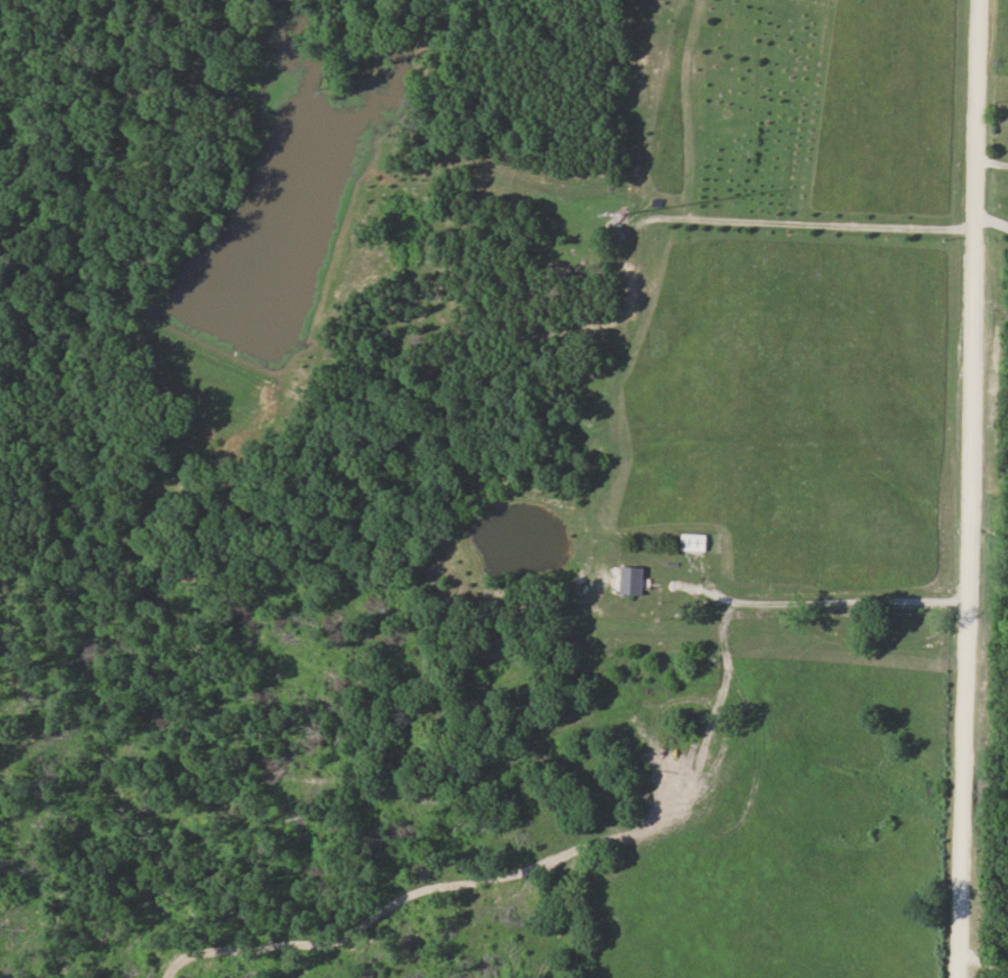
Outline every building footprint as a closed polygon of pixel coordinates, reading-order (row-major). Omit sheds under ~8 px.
[(709,534),(684,534),(684,552),(709,552),(709,534)] [(646,567),(622,567),(622,596),(646,596),(646,567)]
